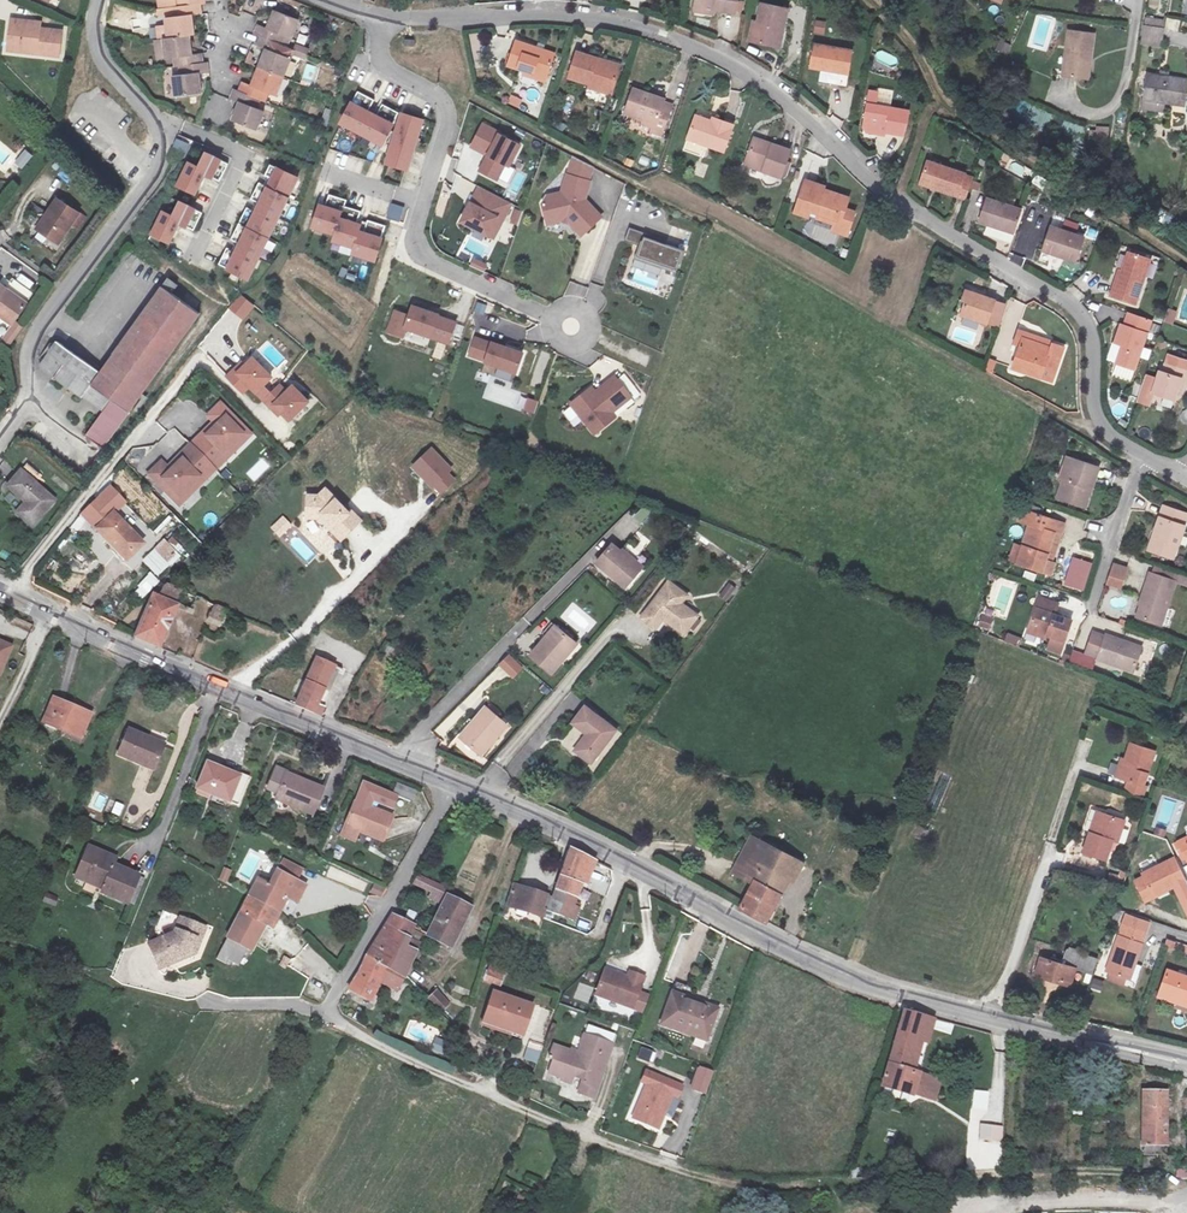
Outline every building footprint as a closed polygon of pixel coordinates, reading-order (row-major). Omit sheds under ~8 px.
[(196,9),(200,9),(198,0),(162,0),(163,2),(176,1),(177,12),(196,9)] [(690,4),(729,9),(731,0),(690,0),(690,4)] [(777,0),(757,0),(755,14),(750,15),(748,35),(777,39),(783,1),(777,0)] [(197,21),(196,9),(177,12),(173,12),(174,21),(159,23),(162,44),(188,40),(191,39),(190,21),(197,21)] [(259,43),(271,48),(275,38),(285,41),(290,25),(272,17),(266,33),(259,30),(255,41),(259,43)] [(1142,17),(1142,45),(1165,45),(1165,17),(1142,17)] [(1167,30),(1178,32),(1181,20),(1169,18),(1167,30)] [(815,19),(813,32),(825,34),(827,21),(815,19)] [(24,25),(4,23),(3,34),(11,41),(10,55),(57,58),(58,32),(24,30),(24,25)] [(545,43),(509,30),(499,56),(537,70),(545,43)] [(1091,38),(1067,34),(1061,81),(1085,83),(1091,38)] [(1000,39),(996,48),(1008,54),(1012,45),(1000,39)] [(178,72),(200,69),(199,59),(190,60),(188,40),(162,44),(158,44),(160,65),(169,64),(170,73),(178,72)] [(589,48),(569,41),(561,67),(580,74),(578,80),(602,88),(611,63),(587,53),(589,48)] [(846,48),(807,42),(804,67),(843,72),(846,48)] [(278,51),(271,48),(259,43),(255,51),(264,55),(256,76),(279,84),(286,65),(274,60),(278,51)] [(315,81),(317,66),(305,65),(304,79),(315,81)] [(200,69),(178,72),(179,83),(168,83),(170,105),(195,103),(193,80),(202,80),(202,69),(200,69)] [(279,84),(256,76),(249,93),(241,91),(238,100),(254,106),(260,97),(271,102),(279,84)] [(1146,76),(1142,102),(1164,105),(1165,100),(1185,103),(1186,91),(1186,83),(1172,80),(1146,76)] [(657,91),(626,80),(619,103),(636,109),(634,114),(648,118),(649,114),(659,117),(665,98),(656,94),(657,91)] [(512,94),(507,102),(519,108),(523,99),(512,94)] [(398,122),(353,96),(342,121),(384,143),(398,122)] [(250,115),(254,106),(238,100),(233,98),(230,106),(234,109),(226,129),(251,140),(260,119),(250,115)] [(903,106),(864,100),(861,124),(900,131),(903,106)] [(428,117),(402,108),(398,122),(385,161),(411,169),(428,117)] [(719,156),(728,126),(709,120),(706,127),(691,121),(684,144),(719,156)] [(520,146),(482,123),(468,145),(485,157),(477,169),(498,181),(520,146)] [(1109,126),(1090,129),(1092,139),(1110,136),(1109,126)] [(769,138),(750,133),(741,160),(779,173),(786,149),(767,143),(769,138)] [(177,139),(174,147),(185,151),(188,143),(177,139)] [(23,169),(34,155),(25,148),(14,162),(23,169)] [(189,159),(177,185),(197,194),(207,175),(213,178),(221,180),(229,163),(208,148),(199,162),(189,159)] [(342,152),(337,166),(358,173),(363,159),(342,152)] [(1016,162),(1011,170),(1020,175),(1025,168),(1016,162)] [(301,175),(278,163),(268,186),(227,268),(251,280),(291,196),(301,175)] [(591,169),(567,165),(561,194),(538,212),(545,227),(574,220),(588,227),(606,212),(585,197),(591,169)] [(959,209),(965,192),(954,189),(956,182),(919,170),(911,192),(959,209)] [(793,215),(824,227),(826,221),(839,224),(846,202),(827,196),(827,193),(804,184),(793,215)] [(507,201),(486,185),(466,220),(494,234),(507,201)] [(973,221),(1012,233),(1020,207),(981,196),(973,221)] [(52,197),(39,214),(44,218),(34,232),(52,245),(75,214),(52,197)] [(181,197),(173,212),(163,208),(151,234),(171,242),(181,224),(193,230),(203,212),(197,206),(181,197)] [(378,260),(385,236),(364,229),(364,221),(344,215),(344,208),(321,201),(313,225),(335,234),(334,240),(354,247),(352,253),(378,260)] [(400,221),(404,206),(391,202),(387,217),(400,221)] [(29,228),(34,232),(44,218),(39,214),(29,228)] [(1165,214),(1162,225),(1172,227),(1175,216),(1165,214)] [(836,231),(839,224),(826,221),(824,227),(836,231)] [(1078,258),(1084,233),(1048,224),(1042,247),(1078,258)] [(687,246),(629,226),(623,242),(640,248),(638,257),(678,270),(687,246)] [(472,265),(486,270),(489,262),(475,257),(472,265)] [(1133,311),(1157,267),(1138,257),(1129,275),(1124,274),(1111,298),(1133,311)] [(361,265),(359,277),(366,278),(368,266),(361,265)] [(57,341),(39,364),(105,412),(89,436),(106,449),(219,298),(181,269),(104,374),(57,341)] [(988,327),(998,299),(968,288),(962,303),(969,306),(965,317),(988,327)] [(1,353),(16,331),(10,327),(22,308),(0,292),(0,327),(6,331),(0,340),(0,352),(1,353)] [(246,319),(255,303),(238,293),(228,309),(246,319)] [(435,306),(409,299),(396,328),(421,343),(435,306)] [(1169,308),(1164,322),(1173,325),(1178,311),(1169,308)] [(1122,379),(1148,331),(1126,319),(1120,331),(1115,329),(1105,347),(1113,352),(1104,370),(1122,379)] [(1017,332),(1024,334),(1027,326),(1049,334),(1051,329),(1021,320),(1017,332)] [(1067,335),(1051,329),(1049,334),(1027,326),(1024,334),(1015,362),(1054,376),(1067,335)] [(526,350),(478,332),(468,357),(517,375),(526,350)] [(269,373),(248,354),(227,372),(245,394),(269,373)] [(1179,381),(1159,374),(1156,382),(1152,381),(1146,401),(1166,406),(1171,388),(1176,389),(1179,381)] [(631,396),(614,376),(575,408),(597,435),(616,420),(611,413),(631,396)] [(535,414),(539,401),(528,398),(524,411),(535,414)] [(231,424),(212,406),(201,419),(206,425),(195,436),(198,439),(175,463),(172,460),(161,471),(154,465),(142,477),(160,496),(165,491),(173,500),(183,490),(187,494),(231,450),(227,445),(236,436),(228,428),(231,424)] [(227,445),(231,450),(243,437),(231,424),(228,428),(236,436),(227,445)] [(198,439),(195,436),(172,460),(175,463),(198,439)] [(431,447),(411,466),(440,496),(460,476),(431,447)] [(1107,468),(1079,459),(1064,502),(1092,511),(1107,468)] [(45,507),(10,479),(0,492),(0,495),(16,509),(7,521),(24,534),(45,507)] [(127,563),(147,542),(116,513),(127,502),(109,484),(78,516),(127,563)] [(173,508),(187,494),(183,490),(173,500),(165,491),(160,496),(173,508)] [(1165,500),(1151,543),(1176,552),(1186,518),(1186,507),(1165,500)] [(319,524),(348,542),(358,526),(321,502),(305,501),(302,530),(316,531),(319,524)] [(1063,521),(1023,507),(1018,520),(1029,524),(1017,562),(1054,574),(1057,562),(1046,558),(1054,532),(1060,533),(1063,521)] [(279,538),(292,526),(283,516),(270,529),(279,538)] [(343,548),(348,542),(319,524),(316,531),(343,548)] [(114,562),(86,534),(66,555),(94,582),(114,562)] [(170,535),(143,561),(159,577),(185,551),(170,535)] [(621,590),(636,570),(608,548),(592,567),(621,590)] [(1127,568),(1111,562),(1106,583),(1121,588),(1127,568)] [(1177,584),(1151,575),(1140,611),(1165,619),(1177,584)] [(718,595),(727,601),(737,588),(729,581),(718,595)] [(224,616),(160,588),(154,603),(146,600),(129,641),(155,652),(173,611),(206,626),(218,630),(224,616)] [(635,627),(652,640),(658,630),(678,646),(691,628),(671,614),(678,603),(661,591),(635,627)] [(1071,619),(1036,608),(1029,631),(1064,642),(1071,619)] [(990,630),(994,618),(981,615),(978,627),(990,630)] [(1108,629),(1097,626),(1090,649),(1101,652),(1101,654),(1138,666),(1147,641),(1126,634),(1109,628),(1108,629)] [(1128,628),(1126,634),(1147,641),(1149,634),(1128,628)] [(547,677),(573,647),(551,629),(526,659),(547,677)] [(1008,632),(1004,640),(1019,646),(1023,638),(1008,632)] [(387,643),(383,653),(394,657),(397,647),(387,643)] [(334,668),(314,660),(294,710),(313,717),(334,668)] [(508,661),(499,672),(513,683),(522,673),(508,661)] [(82,739),(92,715),(55,698),(44,722),(82,739)] [(577,753),(594,766),(618,733),(587,711),(575,727),(589,737),(577,753)] [(472,768),(498,736),(474,717),(462,731),(467,735),(452,752),(472,768)] [(156,771),(166,746),(130,730),(119,755),(156,771)] [(1126,770),(1121,783),(1147,792),(1152,778),(1147,777),(1159,744),(1131,735),(1119,768),(1126,770)] [(238,803),(250,777),(205,759),(195,786),(238,803)] [(269,791),(281,796),(299,803),(296,809),(315,816),(325,790),(277,771),(269,791)] [(89,807),(101,813),(108,797),(95,792),(89,807)] [(299,803),(281,796),(278,801),(296,809),(299,803)] [(334,800),(328,816),(345,824),(342,830),(365,839),(375,817),(334,800)] [(111,813),(120,816),(124,805),(115,802),(111,813)] [(1118,831),(1125,809),(1101,802),(1093,822),(1089,820),(1081,841),(1105,849),(1113,829),(1118,831)] [(345,824),(328,816),(325,823),(342,830),(345,824)] [(1178,834),(1186,855),(1186,829),(1178,834)] [(756,882),(741,910),(766,924),(788,881),(796,884),(806,865),(766,841),(756,861),(747,857),(740,873),(756,882)] [(118,875),(94,866),(92,870),(83,866),(86,856),(67,848),(55,875),(83,888),(81,894),(80,898),(106,908),(118,875)] [(550,849),(532,899),(543,903),(537,917),(553,923),(558,911),(552,908),(560,887),(566,888),(575,863),(550,849)] [(1174,850),(1142,867),(1144,872),(1132,878),(1141,897),(1186,875),(1174,850)] [(92,870),(94,866),(95,860),(86,856),(83,866),(92,870)] [(363,866),(381,874),(385,864),(368,856),(363,866)] [(364,892),(368,883),(331,867),(327,876),(364,892)] [(239,880),(230,898),(260,913),(268,899),(277,903),(287,885),(257,871),(249,885),(239,880)] [(83,888),(55,875),(52,882),(81,894),(83,888)] [(445,891),(415,877),(411,886),(441,900),(445,891)] [(817,897),(824,883),(812,878),(805,891),(817,897)] [(382,898),(386,889),(374,884),(370,893),(382,898)] [(494,885),(490,899),(537,917),(543,903),(532,899),(494,885)] [(260,913),(230,898),(216,923),(231,932),(237,922),(253,929),(260,913)] [(445,898),(428,936),(427,938),(452,950),(470,910),(475,912),(477,907),(467,903),(464,907),(445,898)] [(390,917),(367,961),(387,971),(391,961),(401,965),(408,941),(413,928),(390,917)] [(1140,971),(1154,928),(1129,919),(1114,963),(1140,971)] [(153,937),(129,951),(140,971),(156,962),(153,958),(171,948),(172,936),(177,936),(179,923),(156,920),(153,937)] [(778,930),(783,933),(787,925),(783,924),(778,930)] [(153,958),(156,962),(175,951),(177,936),(172,936),(171,948),(153,958)] [(417,946),(408,941),(401,965),(391,961),(387,971),(407,981),(417,946)] [(1069,946),(1065,960),(1080,964),(1081,962),(1097,968),(1101,956),(1069,946)] [(1156,969),(1160,947),(1153,946),(1149,967),(1156,969)] [(1080,964),(1065,960),(1043,954),(1038,971),(1075,982),(1080,964)] [(373,1005),(387,971),(367,961),(351,994),(373,1005)] [(579,988),(617,1001),(627,970),(619,967),(616,972),(611,971),(611,970),(587,963),(579,988)] [(1166,966),(1158,991),(1186,1000),(1186,972),(1166,966)] [(483,981),(501,985),(503,974),(486,970),(483,981)] [(1101,990),(1104,981),(1094,978),(1091,986),(1101,990)] [(421,992),(414,1000),(428,1012),(435,1004),(421,992)] [(467,1022),(507,1033),(516,1003),(475,992),(467,1022)] [(716,1010),(671,996),(663,1022),(708,1036),(716,1010)] [(931,1018),(910,1013),(888,1089),(916,1095),(919,1083),(912,1080),(923,1042),(932,1045),(936,1031),(928,1029),(931,1018)] [(565,1088),(584,1093),(592,1066),(595,1068),(604,1042),(571,1032),(565,1051),(542,1043),(537,1058),(543,1060),(540,1071),(552,1076),(554,1069),(564,1073),(566,1067),(572,1069),(565,1088)] [(437,1037),(431,1050),(442,1056),(449,1042),(437,1037)] [(642,1048),(639,1059),(649,1062),(652,1051),(642,1048)] [(715,1072),(699,1066),(691,1087),(707,1093),(715,1072)] [(685,1086),(646,1069),(640,1083),(645,1086),(632,1116),(658,1128),(673,1095),(678,1098),(685,1086)] [(972,1110),(988,1111),(988,1091),(972,1091),(972,1110)] [(1143,1162),(1143,1092),(1122,1092),(1121,1161),(1143,1162)] [(1002,1123),(978,1123),(978,1139),(1001,1141),(1002,1123)] [(1175,1176),(1186,1179),(1186,1169),(1177,1167),(1175,1176)]
